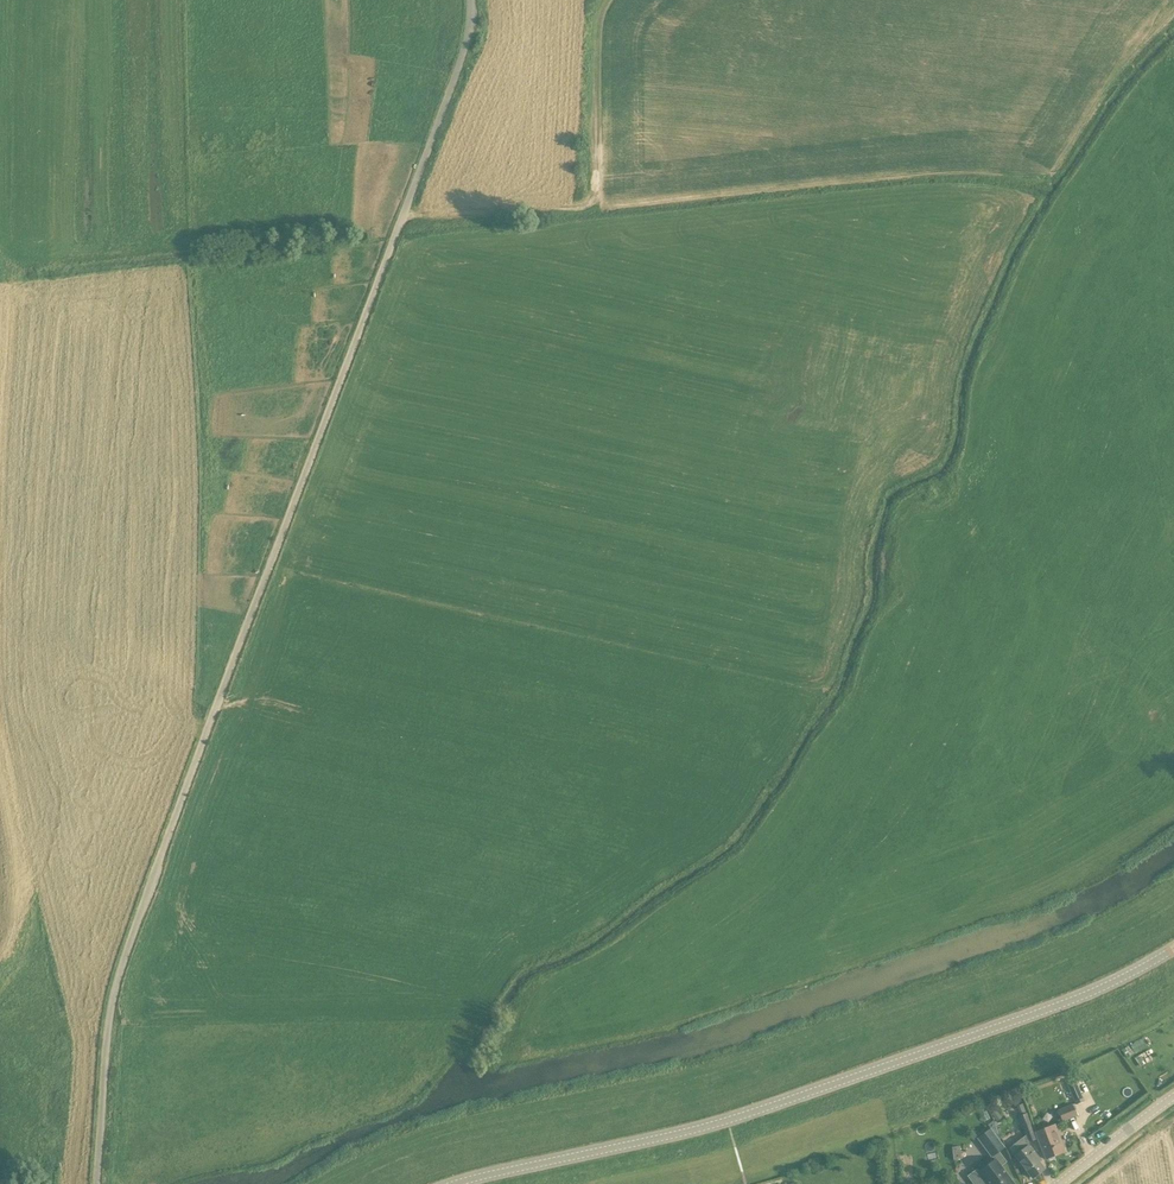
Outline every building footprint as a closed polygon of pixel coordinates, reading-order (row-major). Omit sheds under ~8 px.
[(64,672),(71,682),(76,679),(69,669),(64,672)] [(1082,1096),(1081,1094),(1075,1079),(1066,1083),(1073,1100),(1082,1096)] [(1063,1121),(1076,1115),(1071,1103),(1058,1109),(1063,1121)] [(996,1109),(991,1113),(997,1120),(1001,1117),(996,1109)] [(1026,1114),(1018,1117),(1025,1136),(1026,1140),(1027,1140),(1034,1138),(1026,1114)] [(969,1176),(974,1183),(1014,1183),(1001,1166),(1006,1162),(998,1151),(1004,1147),(999,1140),(1001,1139),(993,1121),(988,1125),(990,1129),(984,1134),(978,1138),(979,1140),(983,1145),(991,1156),(992,1156),(995,1160),(978,1173),(976,1171),(969,1176)] [(1055,1124),(1035,1132),(1045,1159),(1065,1151),(1055,1124)] [(1025,1136),(1010,1147),(1016,1155),(1015,1155),(1033,1178),(1044,1169),(1038,1161),(1040,1159),(1029,1145),(1027,1140),(1026,1140),(1025,1136)]
